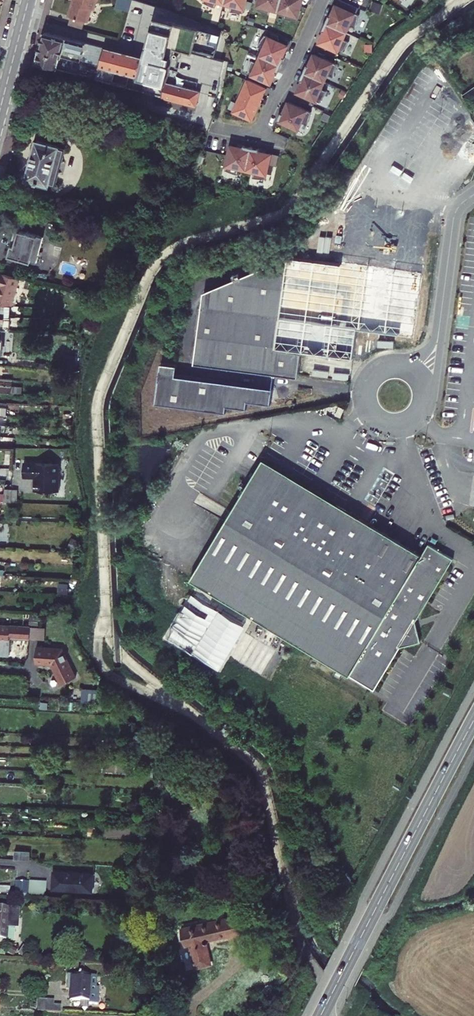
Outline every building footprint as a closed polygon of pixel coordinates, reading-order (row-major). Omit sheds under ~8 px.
[(69,17),(71,18),(85,22),(88,23),(94,6),(97,7),(99,0),(75,0),(69,17)] [(133,0),(118,0),(116,7),(130,11),(133,0)] [(227,3),(234,5),(232,11),(236,12),(239,12),(242,13),(245,13),(249,0),(227,0),(227,3)] [(283,0),(262,0),(260,10),(262,11),(264,12),(265,13),(268,13),(270,14),(272,14),(273,8),(281,10),(283,0)] [(281,10),(288,12),(286,18),(290,19),(293,20),(296,20),(299,20),(305,0),(283,0),(281,10)] [(339,4),(359,13),(362,7),(345,0),(341,0),(339,4)] [(331,14),(328,22),(350,31),(353,24),(359,27),(360,24),(361,21),(362,18),(362,14),(359,13),(339,4),(334,16),(331,14)] [(180,14),(160,7),(146,57),(172,64),(177,48),(194,53),(195,50),(201,29),(177,23),(180,14)] [(71,18),(69,26),(83,30),(85,22),(71,18)] [(350,31),(328,22),(325,30),(327,31),(322,42),(345,52),(347,50),(349,48),(349,47),(351,45),(351,43),(352,41),(347,38),(350,31)] [(195,50),(216,56),(222,35),(201,29),(195,50)] [(47,32),(42,51),(66,58),(85,63),(87,54),(97,57),(95,65),(102,67),(107,48),(47,32)] [(263,56),(284,65),(288,57),(285,56),(291,45),(267,35),(265,37),(264,39),(263,40),(262,43),(261,44),(260,46),(266,49),(263,56)] [(226,79),(223,78),(226,61),(194,53),(177,48),(172,64),(146,57),(108,46),(107,48),(102,67),(99,78),(166,96),(165,98),(198,107),(203,91),(220,95),(222,85),(225,85),(226,79)] [(42,51),(39,62),(74,71),(75,65),(65,63),(66,58),(42,51)] [(309,64),(306,72),(328,81),(331,74),(336,77),(338,74),(339,71),(340,68),(340,64),(317,54),(312,65),(309,64)] [(281,73),(284,65),(263,56),(260,62),(254,60),(253,63),(252,66),(251,69),(250,73),(274,83),(279,71),(281,73)] [(328,81),(306,72),(303,79),(305,80),(300,92),(323,102),(325,100),(327,97),(327,96),(329,94),(329,92),(330,91),(325,88),(328,81)] [(265,94),(268,88),(250,80),(247,87),(246,86),(240,101),(241,101),(236,113),(253,121),(255,117),(257,117),(267,95),(265,94)] [(288,114),(284,121),(305,131),(309,124),(314,126),(316,123),(317,120),(318,117),(318,114),(295,103),(290,115),(288,114)] [(29,176),(50,183),(61,151),(40,144),(29,176)] [(249,170),(254,147),(246,145),(246,148),(233,145),(228,170),(230,172),(233,173),(237,174),(239,174),(241,174),(242,168),(249,170)] [(262,149),(254,147),(249,170),(257,171),(256,178),(259,178),(262,179),(265,179),(269,179),(272,165),(274,154),(262,151),(262,149)] [(57,185),(68,153),(61,151),(50,183),(57,185)] [(282,156),(274,154),(272,165),(280,166),(282,156)] [(390,206),(417,210),(418,203),(391,200),(390,206)] [(363,202),(350,201),(342,261),(288,254),(280,315),(204,305),(197,361),(300,375),(304,349),(356,356),(360,326),(414,333),(431,212),(417,210),(390,206),(367,203),(363,202)] [(34,263),(40,237),(19,231),(12,257),(34,263)] [(206,290),(204,305),(280,315),(288,254),(206,290)] [(14,308),(22,278),(0,273),(0,287),(2,288),(0,295),(0,307),(14,308)] [(12,320),(14,308),(0,307),(0,320),(12,320)] [(5,332),(6,332),(7,324),(12,324),(12,320),(0,320),(0,332),(5,332)] [(163,362),(162,372),(178,374),(179,364),(163,362)] [(274,402),(276,386),(178,374),(162,372),(158,402),(229,411),(230,404),(249,407),(250,399),(274,402)] [(346,408),(341,407),(337,415),(342,417),(346,408)] [(192,578),(376,689),(403,645),(423,641),(418,620),(455,556),(430,542),(425,551),(424,553),(265,458),(192,578)] [(37,480),(39,480),(39,484),(37,484),(37,494),(60,494),(61,467),(40,466),(26,466),(25,480),(37,480)] [(2,504),(13,505),(14,493),(0,492),(0,495),(0,504),(2,504)] [(193,586),(167,640),(226,669),(252,616),(193,586)] [(0,626),(0,656),(12,657),(13,642),(13,640),(32,640),(32,628),(0,626)] [(32,640),(46,641),(47,629),(32,628),(32,640)] [(64,651),(39,649),(37,666),(53,668),(65,687),(79,679),(64,651)] [(95,704),(92,692),(61,690),(61,703),(95,704)] [(29,853),(15,852),(14,861),(28,862),(29,853)] [(91,892),(92,876),(53,874),(52,890),(91,892)] [(21,899),(30,899),(31,882),(22,882),(21,899)] [(10,906),(9,926),(19,926),(19,906),(10,906)] [(8,909),(0,909),(0,938),(7,939),(8,909)] [(228,937),(241,934),(237,916),(181,928),(185,945),(190,944),(194,960),(197,965),(203,965),(207,962),(209,957),(206,940),(228,936),(228,937)] [(24,959),(29,953),(24,949),(19,956),(24,959)] [(89,976),(70,975),(69,1001),(87,1002),(96,1003),(97,989),(88,988),(89,976)] [(46,1002),(46,1013),(61,1013),(61,1007),(54,1007),(54,1002),(46,1002)]
